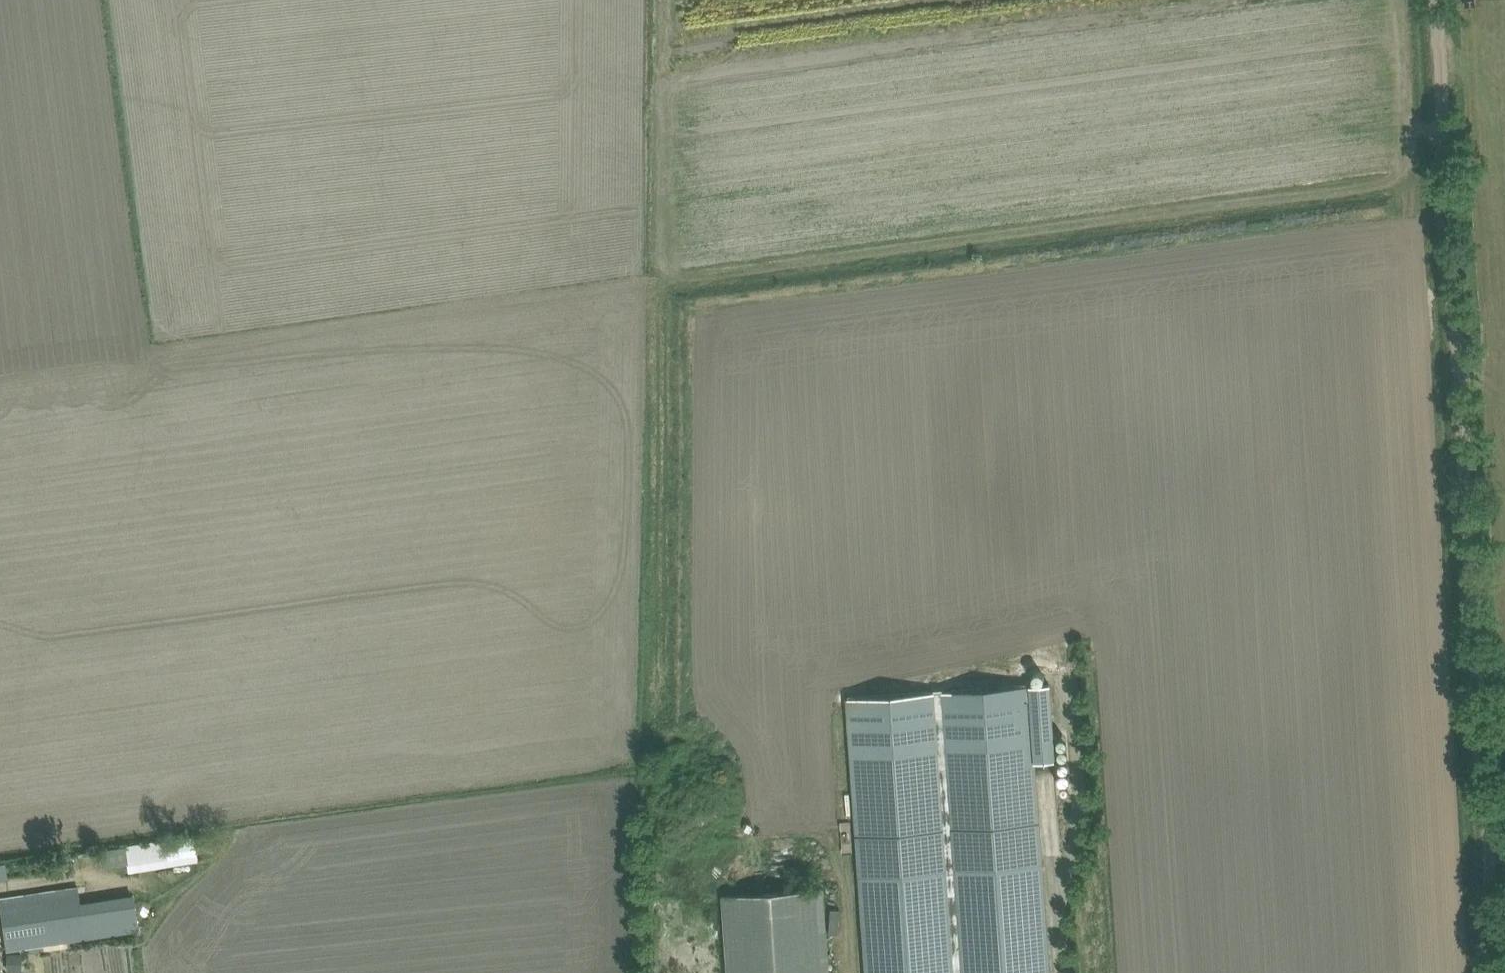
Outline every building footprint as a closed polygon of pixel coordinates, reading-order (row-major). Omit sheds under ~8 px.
[(1034,761),(1055,760),(1050,684),(848,698),(867,972),(1049,972),(1034,761)] [(129,863),(130,868),(196,858),(194,835),(102,846),(105,866),(129,863)] [(6,950),(139,930),(134,900),(81,908),(78,886),(0,898),(0,908),(6,950)] [(823,888),(722,895),(728,972),(829,972),(823,888)] [(9,953),(8,969),(20,969),(21,953),(9,953)]
